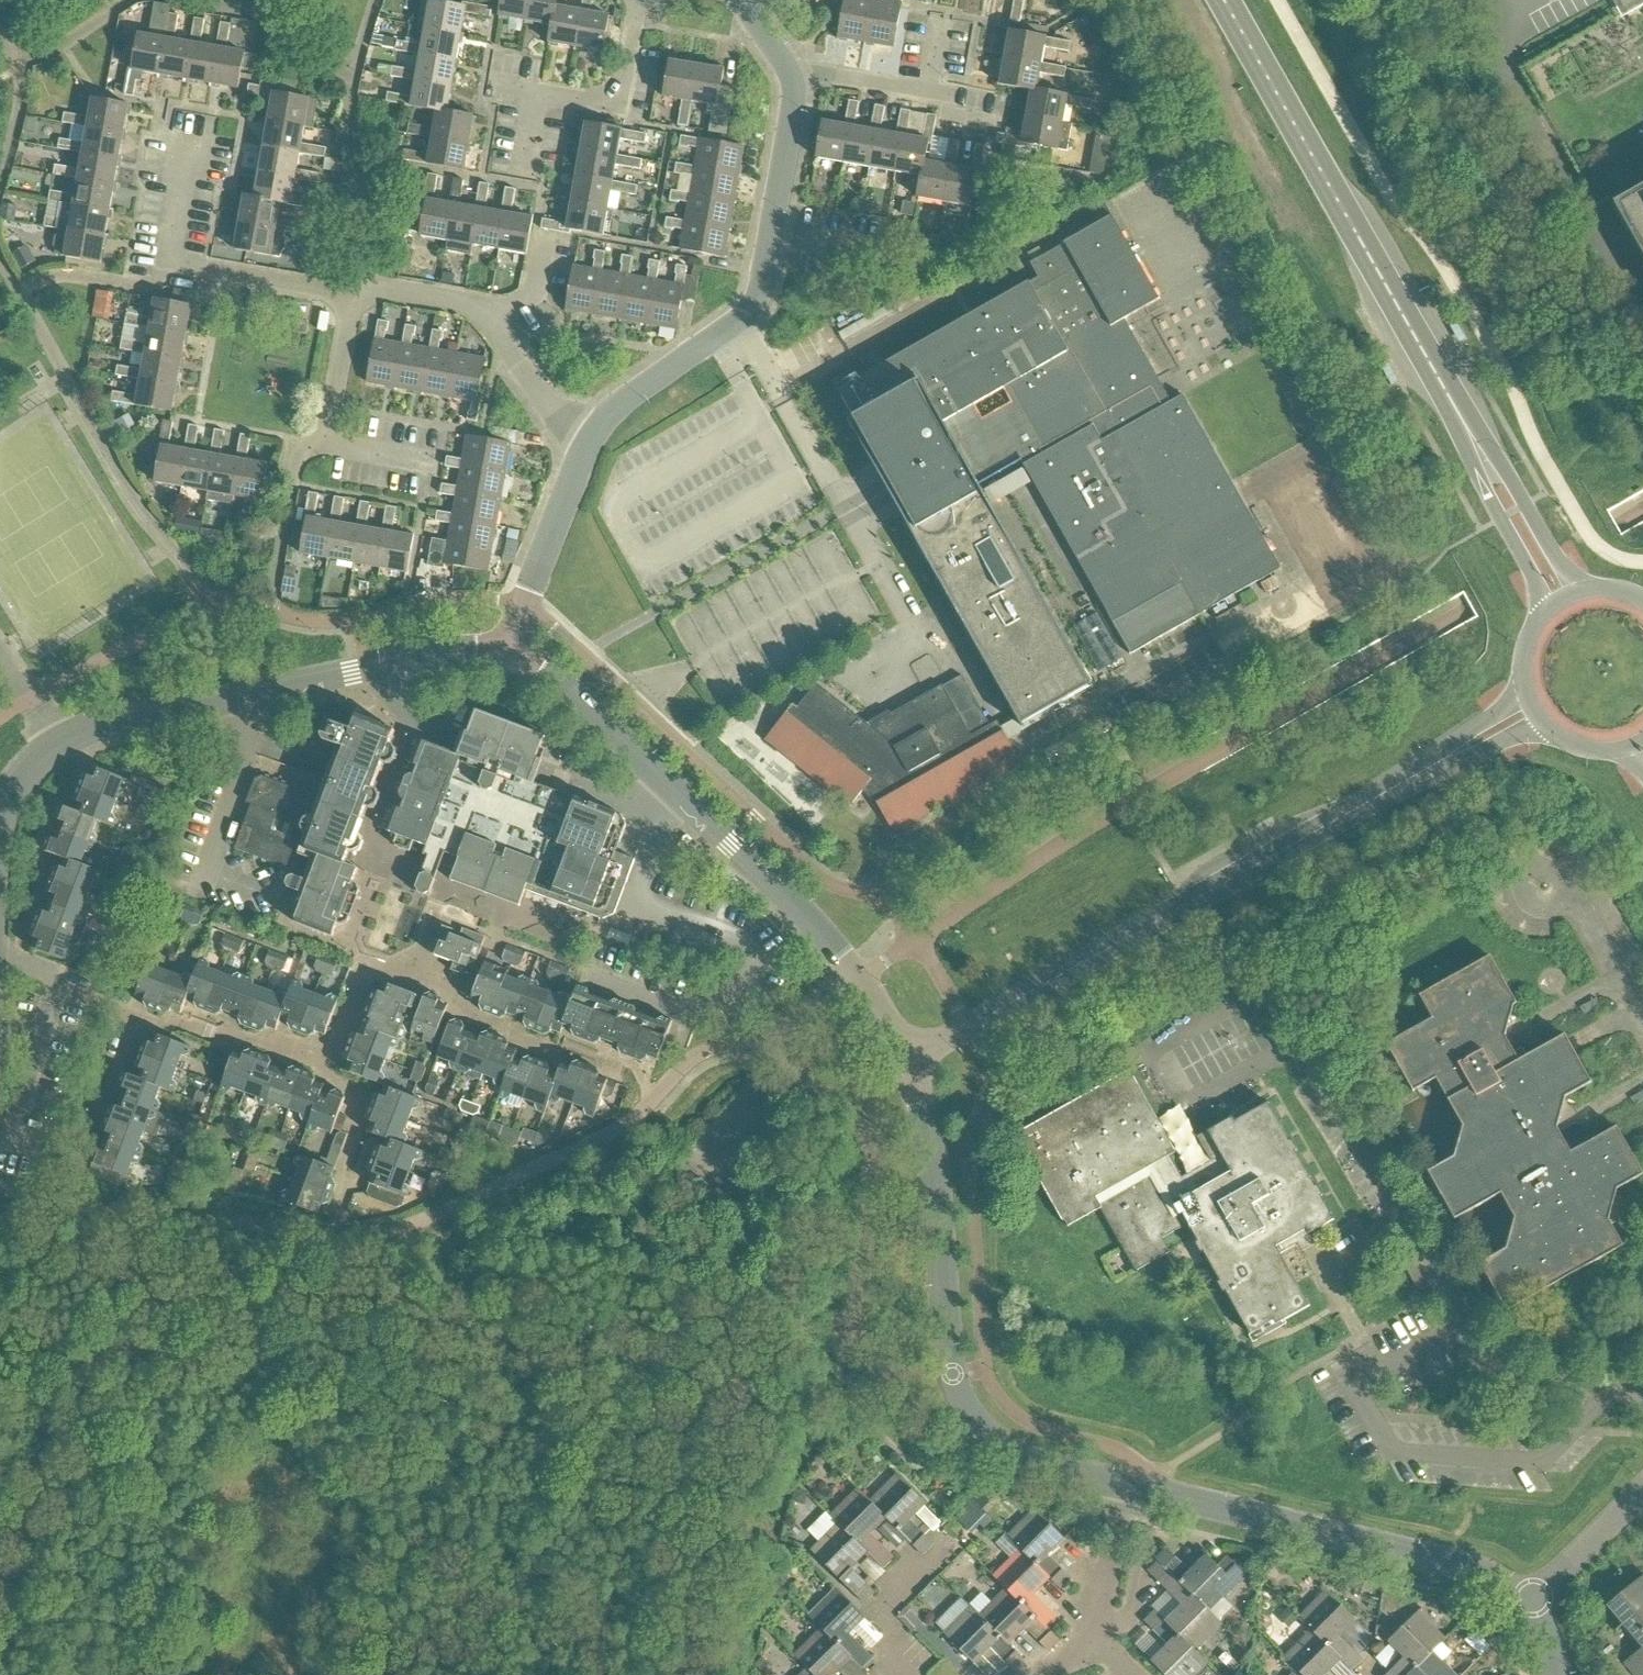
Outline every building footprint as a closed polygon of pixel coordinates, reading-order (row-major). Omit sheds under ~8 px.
[(527,22),(531,0),(503,0),(500,17),(527,22)] [(552,27),(553,27),(556,8),(557,8),(559,0),(531,0),(527,22),(552,27)] [(576,49),(583,12),(581,12),(566,9),(568,0),(559,0),(557,8),(556,8),(553,27),(552,27),(549,44),(576,49)] [(576,49),(603,53),(610,17),(591,14),(594,0),(584,0),(581,12),(583,12),(576,49)] [(866,43),(874,0),(845,0),(838,38),(866,43)] [(866,43),(894,48),(903,0),(893,0),(893,3),(876,0),(874,0),(866,43)] [(1011,22),(1020,24),(1025,0),(1015,0),(1011,22)] [(1624,14),(1642,3),(1642,0),(1616,0),(1624,14)] [(430,2),(426,29),(462,35),(466,14),(491,18),(492,8),(463,3),(462,7),(430,2)] [(169,14),(165,40),(159,75),(186,80),(192,44),(191,44),(175,41),(179,16),(169,14)] [(195,19),(191,44),(192,44),(186,80),(212,85),(218,49),(217,49),(201,46),(205,21),(195,19)] [(221,23),(217,49),(218,49),(212,85),(239,90),(245,54),(227,50),(231,25),(221,23)] [(396,52),(421,56),(421,55),(457,61),(462,35),(426,29),(422,46),(397,42),(396,52)] [(1010,32),(1005,59),(1041,65),(1042,64),(1044,48),(1070,53),(1071,43),(1010,32)] [(165,40),(139,35),(134,67),(129,67),(124,95),(134,97),(138,72),(159,75),(165,40)] [(391,77),(416,82),(416,81),(453,87),(457,61),(421,55),(421,56),(418,72),(393,68),(391,77)] [(40,65),(45,74),(68,64),(63,56),(50,61),(40,65)] [(1001,86),(1032,91),(1037,92),(1037,91),(1040,74),(1065,79),(1067,69),(1042,64),(1041,65),(1005,59),(1001,86)] [(688,128),(692,103),(691,103),(697,66),(670,62),(664,98),(683,101),(678,126),(688,128)] [(735,89),(722,87),(724,71),(697,66),(691,103),(692,103),(708,105),(707,115),(729,119),(735,89)] [(273,99),(269,121),(305,127),(305,128),(314,130),(319,102),(298,98),(301,82),(280,79),(280,80),(262,77),(260,87),(249,85),(248,95),(273,99)] [(387,103),(438,112),(448,113),(453,87),(416,81),(416,82),(413,98),(388,93),(387,103)] [(1032,91),(1027,117),(1063,124),(1063,123),(1066,106),(1091,111),(1093,101),(1037,91),(1037,92),(1032,91)] [(63,124),(88,128),(88,127),(124,133),(129,106),(93,100),(90,118),(65,114),(63,124)] [(817,159),(844,164),(850,127),(855,128),(860,103),(850,101),(845,126),(823,123),(817,159)] [(844,164),(870,168),(876,132),(881,133),(886,108),(876,106),(871,131),(855,128),(850,127),(844,164)] [(870,168),(896,173),(902,136),(907,137),(912,112),(902,110),(897,136),(881,133),(876,132),(870,168)] [(408,135),(433,139),(433,138),(469,144),(474,117),(448,113),(438,112),(435,129),(409,125),(408,135)] [(896,173),(921,177),(922,177),(925,162),(929,145),(932,146),(935,128),(937,117),(928,115),(923,140),(907,137),(902,136),(896,173)] [(1063,124),(1027,117),(1023,139),(998,134),(996,144),(1025,149),(1026,145),(1067,152),(1072,125),(1063,123),(1063,124)] [(269,121),(264,147),(301,153),(300,154),(325,159),(327,149),(302,144),(305,128),(305,127),(269,121)] [(586,124),(582,151),(618,158),(618,156),(621,140),(646,145),(648,135),(586,124)] [(1109,171),(1118,128),(1103,125),(1094,168),(1109,171)] [(58,150),(84,154),(84,153),(120,159),(124,133),(88,127),(88,128),(85,144),(60,140),(58,150)] [(699,149),(696,167),(696,168),(739,176),(744,148),(682,137),(680,147),(689,149),(689,147),(699,149)] [(433,138),(433,139),(430,155),(405,151),(403,161),(464,172),(469,144),(433,138)] [(918,198),(945,203),(951,167),(956,168),(960,142),(950,141),(946,166),(925,162),(922,177),(921,177),(918,198)] [(951,167),(945,203),(972,208),(977,175),(980,176),(986,147),(976,145),(972,170),(956,168),(951,167)] [(264,147),(260,173),(296,179),(296,180),(321,185),(323,175),(298,170),(300,154),(301,153),(264,147)] [(582,151),(577,177),(613,184),(613,182),(616,166),(641,171),(643,161),(618,156),(618,158),(582,151)] [(54,176),(79,180),(79,179),(115,185),(120,159),(84,153),(84,154),(81,170),(56,166),(54,176)] [(694,177),(691,195),(734,203),(739,176),(696,168),(696,167),(677,164),(675,175),(684,176),(684,175),(694,177)] [(260,173),(255,198),(255,199),(281,204),(316,211),(318,201),(293,196),(296,180),(296,179),(260,173)] [(421,237),(448,241),(454,205),(450,204),(434,202),(438,176),(429,175),(424,200),(412,198),(406,232),(421,234),(421,237)] [(577,177),(572,203),(608,210),(611,192),(637,197),(638,187),(613,182),(613,184),(577,177)] [(62,204),(74,206),(75,205),(111,211),(115,185),(79,179),(79,180),(76,196),(51,192),(49,202),(62,204)] [(454,205),(448,241),(446,252),(472,257),(474,246),(480,210),(476,209),(460,206),(464,181),(454,179),(450,204),(454,205)] [(480,184),(476,209),(480,210),(474,246),(500,251),(506,214),(502,214),(486,211),(490,186),(480,184)] [(506,188),(502,214),(506,214),(500,251),(527,255),(533,219),(512,215),(516,190),(506,188)] [(689,204),(686,222),(686,223),(730,230),(734,203),(691,195),(672,191),(670,202),(679,203),(679,202),(689,204)] [(1618,205),(1642,250),(1642,192),(1618,205)] [(245,197),(240,224),(276,230),(276,231),(286,233),(301,236),(303,226),(278,221),(281,204),(255,199),(255,198),(245,197)] [(904,202),(901,216),(914,218),(916,204),(904,202)] [(18,207),(3,203),(0,214),(0,219),(14,222),(18,207)] [(608,210),(572,203),(568,224),(543,220),(541,230),(570,235),(571,231),(603,237),(608,210)] [(45,227),(61,230),(70,232),(70,231),(106,237),(111,211),(75,205),(74,206),(62,204),(59,220),(46,217),(45,227)] [(876,206),(864,204),(862,213),(874,215),(876,206)] [(854,419),(849,421),(888,491),(1021,726),(1093,686),(979,486),(1021,462),(1131,655),(1210,610),(1217,622),(1243,607),(1236,596),(1282,570),(1183,396),(1171,403),(1125,320),(1160,300),(1113,216),(1064,244),(1064,245),(1030,264),(1039,278),(839,392),(854,419)] [(686,223),(686,222),(667,219),(665,229),(674,231),(674,229),(684,231),(681,251),(725,258),(730,230),(686,223)] [(276,230),(240,224),(235,251),(281,259),(282,253),(285,250),(287,242),(285,238),(286,233),(276,231),(276,230)] [(70,232),(61,230),(60,235),(56,238),(55,247),(57,251),(56,256),(61,256),(60,257),(101,264),(106,237),(70,231),(70,232)] [(13,255),(22,270),(37,262),(27,246),(13,255)] [(566,311),(594,316),(602,272),(603,272),(606,253),(595,251),(594,260),(595,261),(593,271),(574,267),(566,311)] [(594,316),(622,320),(629,277),(630,277),(633,258),(623,256),(621,265),(622,265),(621,276),(603,272),(602,272),(594,316)] [(689,259),(688,265),(701,268),(701,267),(702,261),(689,259)] [(622,320),(649,325),(657,282),(661,263),(650,261),(648,270),(650,270),(648,280),(630,277),(629,277),(622,320)] [(657,282),(649,325),(677,330),(682,302),(695,304),(699,279),(686,276),(688,268),(677,266),(675,275),(677,275),(675,285),(657,282)] [(444,274),(442,283),(452,285),(454,276),(444,274)] [(126,324),(150,329),(151,327),(187,334),(192,307),(194,307),(196,293),(175,289),(172,303),(156,300),(152,319),(127,314),(126,324)] [(285,331),(307,335),(309,323),(287,319),(285,331)] [(368,384),(395,388),(403,345),(385,342),(386,332),(388,332),(390,323),(379,321),(368,384)] [(395,388),(423,393),(430,350),(412,347),(414,337),(415,337),(417,328),(406,326),(403,345),(395,388)] [(121,350),(146,355),(146,353),(182,360),(187,334),(151,327),(150,329),(148,345),(123,340),(121,350)] [(423,393),(450,398),(457,355),(439,351),(441,341),(442,342),(444,333),(433,331),(430,350),(423,393)] [(116,376),(141,381),(141,379),(178,386),(182,360),(146,353),(146,355),(143,371),(118,366),(116,376)] [(457,355),(450,398),(473,402),(471,412),(469,412),(467,421),(477,423),(482,400),(478,399),(486,360),(457,355)] [(99,372),(100,365),(90,364),(89,371),(99,372)] [(141,379),(141,381),(138,397),(113,392),(112,402),(173,413),(178,386),(141,379)] [(129,414),(109,426),(116,439),(137,428),(129,414)] [(156,483),(183,488),(189,452),(185,451),(169,448),(174,423),(164,421),(159,450),(162,451),(156,483)] [(183,488),(209,492),(215,456),(211,455),(195,453),(199,428),(190,426),(185,451),(189,452),(183,488)] [(446,468),(462,470),(463,466),(506,474),(511,445),(517,446),(519,433),(493,428),(491,441),(468,437),(463,460),(447,458),(446,468)] [(209,492),(235,497),(241,461),(237,460),(221,457),(225,432),(215,430),(211,455),(215,456),(209,492)] [(241,461),(235,497),(262,502),(268,466),(247,462),(251,437),(241,435),(237,460),(241,461)] [(441,495),(457,498),(458,493),(501,501),(506,474),(463,466),(462,470),(459,488),(443,485),(441,495)] [(302,555),(329,560),(335,524),(331,523),(315,520),(319,495),(309,493),(304,522),(307,523),(302,555)] [(436,522),(452,525),(453,520),(496,528),(501,501),(458,493),(457,498),(454,515),(438,512),(436,522)] [(329,560),(355,564),(361,528),(357,527),(341,525),(345,499),(335,498),(331,523),(335,524),(329,560)] [(355,564),(381,569),(387,533),(382,532),(367,529),(371,504),(361,502),(357,527),(361,528),(355,564)] [(387,533),(381,569),(408,574),(414,538),(393,534),(397,509),(387,507),(382,532),(387,533)] [(179,517),(176,530),(201,534),(203,521),(179,517)] [(453,520),(452,525),(449,542),(433,539),(428,567),(445,570),(446,565),(457,567),(477,570),(488,572),(496,528),(453,520)] [(510,530),(507,541),(518,543),(521,533),(510,530)] [(298,568),(287,567),(283,594),(296,596),(298,582),(295,582),(298,568)] [(1276,576),(1261,584),(1267,594),(1282,585),(1276,576)] [(348,602),(323,598),(320,612),(347,610),(348,602)] [(793,706),(766,740),(850,808),(863,792),(877,804),(895,835),(1021,763),(998,722),(991,726),(963,676),(943,687),(943,686),(891,716),(892,718),(873,729),(817,685),(798,710),(793,706)] [(537,760),(546,738),(511,724),(477,712),(469,734),(464,732),(459,743),(455,755),(420,741),(417,749),(411,765),(418,767),(414,776),(412,775),(407,778),(400,795),(402,800),(405,801),(402,810),(395,808),(386,832),(393,834),(392,838),(396,847),(410,852),(411,849),(424,854),(423,856),(427,857),(426,860),(427,861),(434,863),(439,865),(454,871),(455,868),(457,866),(452,882),(520,907),(523,898),(526,891),(582,912),(592,916),(604,920),(615,915),(616,912),(635,860),(616,853),(626,826),(622,817),(617,815),(575,799),(534,784),(538,774),(542,762),(537,760)] [(256,830),(246,854),(272,864),(287,869),(307,877),(312,879),(310,883),(294,877),(289,879),(287,885),(289,889),(301,894),(295,908),(300,910),(295,923),(333,938),(338,925),(342,926),(349,923),(351,918),(342,915),(350,894),(358,897),(360,892),(357,885),(353,884),(359,870),(349,866),(354,854),(360,851),(364,842),(361,836),(357,834),(366,808),(370,810),(377,807),(380,798),(377,792),(373,790),(377,781),(378,777),(383,764),(387,765),(394,762),(397,754),(394,747),(390,745),(395,732),(381,726),(357,717),(352,730),(343,726),(332,722),(327,724),(322,737),(324,742),(340,748),(337,756),(336,758),(323,791),(321,799),(263,777),(256,780),(247,804),(252,806),(245,826),(256,830)] [(79,785),(82,789),(117,802),(121,790),(124,792),(128,790),(131,782),(93,768),(90,777),(86,776),(82,778),(79,785)] [(80,804),(77,812),(77,813),(98,821),(98,822),(114,828),(117,820),(115,816),(112,815),(117,802),(82,789),(77,791),(75,798),(76,802),(80,804)] [(141,804),(139,810),(155,816),(159,807),(146,802),(141,804)] [(61,822),(58,831),(96,845),(98,838),(96,834),(94,833),(98,822),(98,821),(77,813),(77,812),(64,807),(58,809),(56,816),(58,821),(61,822)] [(155,816),(139,810),(137,817),(139,821),(152,826),(155,816)] [(245,853),(246,854),(256,830),(245,826),(236,850),(245,853)] [(46,853),(66,860),(81,865),(82,865),(86,853),(89,854),(93,853),(96,845),(58,831),(55,840),(51,839),(47,841),(44,848),(46,853)] [(125,849),(122,855),(138,861),(142,852),(129,847),(125,849)] [(138,861),(122,855),(120,861),(122,866),(135,871),(138,861)] [(52,876),(55,881),(90,894),(94,882),(97,883),(101,881),(104,873),(82,865),(81,865),(66,860),(63,868),(59,867),(55,869),(52,876)] [(431,892),(435,881),(434,880),(432,877),(433,876),(430,875),(427,874),(426,875),(423,876),(421,875),(415,892),(429,898),(431,892)] [(53,895),(49,904),(87,918),(90,911),(88,907),(85,906),(90,894),(55,881),(50,882),(47,889),(49,894),(53,895)] [(110,894),(108,900),(124,906),(127,897),(115,892),(110,894)] [(190,925),(196,909),(170,899),(165,912),(182,918),(184,922),(190,925)] [(124,906),(108,900),(106,907),(108,911),(120,916),(124,906)] [(35,921),(38,925),(73,938),(73,937),(81,940),(88,922),(87,918),(49,904),(46,913),(42,911),(38,914),(35,921)] [(196,909),(190,925),(196,927),(200,925),(205,912),(196,909)] [(73,938),(38,925),(33,927),(31,933),(32,938),(36,939),(32,949),(70,963),(73,955),(71,951),(68,950),(73,938)] [(451,971),(470,979),(486,938),(463,929),(461,934),(443,927),(439,929),(430,950),(433,955),(454,963),(451,971)] [(223,951),(229,954),(235,938),(226,934),(221,947),(223,951)] [(91,938),(89,944),(105,950),(108,941),(96,936),(91,938)] [(235,938),(229,954),(235,956),(240,954),(245,941),(235,938)] [(105,950),(89,944),(87,950),(89,955),(101,960),(105,950)] [(505,963),(512,966),(517,950),(507,946),(503,959),(505,963)] [(517,950),(512,966),(517,968),(521,966),(526,953),(517,950)] [(268,968),(274,970),(280,955),(270,951),(266,964),(268,968)] [(280,955),(274,970),(280,973),(284,971),(289,958),(280,955)] [(317,973),(323,975),(329,959),(320,956),(315,968),(317,973)] [(1436,1080),(1448,1102),(1519,1061),(1505,1037),(1514,1006),(1517,1004),(1490,956),(1419,996),(1432,1019),(1386,1045),(1413,1093),(1436,1080)] [(329,959),(323,975),(329,977),(333,976),(338,963),(329,959)] [(154,1011),(158,1009),(171,974),(159,969),(160,966),(158,962),(151,960),(136,997),(146,1001),(145,1004),(147,1009),(154,1011)] [(204,1011),(209,1009),(222,974),(210,969),(211,967),(209,963),(201,960),(195,976),(196,976),(188,998),(196,1001),(195,1004),(197,1009),(204,1011)] [(489,1015),(493,1012),(506,977),(507,977),(509,972),(486,963),(473,998),(482,1001),(480,1007),(482,1012),(489,1015)] [(549,980),(555,982),(561,966),(552,963),(547,975),(549,980)] [(561,966),(555,982),(561,984),(566,982),(570,970),(561,966)] [(182,1014),(188,998),(196,976),(195,976),(188,974),(184,976),(183,978),(171,974),(158,1009),(160,1014),(166,1016),(171,1014),(173,1011),(182,1014)] [(223,1011),(232,1014),(246,977),(239,974),(235,976),(234,979),(222,974),(209,1009),(210,1014),(217,1016),(222,1014),(223,1011)] [(248,1028),(253,1026),(266,991),(254,986),(255,983),(253,979),(246,977),(232,1014),(241,1018),(240,1021),(242,1026),(248,1028)] [(508,1014),(517,1017),(531,980),(524,977),(520,979),(519,982),(507,977),(506,977),(493,1012),(495,1017),(502,1019),(506,1017),(508,1014)] [(533,1031),(538,1029),(551,994),(539,989),(540,986),(538,983),(531,980),(517,1017),(525,1021),(524,1024),(526,1029),(533,1031)] [(297,1033),(302,1030),(315,995),(303,991),(304,988),(302,984),(294,981),(290,993),(281,1019),(282,1019),(290,1022),(289,1025),(291,1030),(297,1033)] [(362,1028),(400,1042),(407,1045),(423,1003),(420,1001),(417,996),(386,985),(382,994),(373,991),(369,1001),(372,1005),(367,1017),(364,1016),(360,1027),(362,1028)] [(578,987),(574,996),(564,1026),(565,1026),(573,1029),(572,1032),(574,1037),(585,1041),(600,1000),(589,996),(590,994),(588,991),(578,987)] [(277,1031),(282,1019),(281,1019),(290,993),(283,991),(279,992),(278,995),(266,991),(253,1026),(255,1031),(261,1033),(266,1031),(267,1028),(277,1031)] [(426,996),(423,1003),(407,1045),(431,1054),(447,1011),(438,1007),(440,1001),(437,996),(431,994),(426,996)] [(563,999),(551,994),(538,1029),(539,1034),(546,1036),(551,1034),(552,1031),(561,1034),(565,1026),(564,1026),(574,996),(568,994),(564,996),(563,999)] [(315,995),(302,1030),(304,1035),(310,1037),(315,1035),(316,1032),(326,1036),(340,998),(332,995),(328,997),(327,1000),(315,995)] [(602,1040),(611,1044),(625,1005),(616,1001),(612,1003),(611,1005),(600,1000),(585,1041),(595,1045),(600,1043),(602,1040)] [(621,1055),(632,1059),(647,1018),(636,1014),(637,1012),(635,1008),(625,1005),(611,1044),(620,1047),(619,1050),(621,1055)] [(647,1018),(632,1059),(642,1063),(647,1061),(648,1058),(658,1061),(666,1042),(673,1023),(663,1019),(659,1021),(658,1022),(647,1018)] [(451,1070),(459,1073),(473,1035),(464,1032),(465,1028),(463,1024),(456,1021),(451,1023),(438,1058),(451,1063),(450,1066),(451,1070)] [(349,1044),(351,1048),(386,1061),(390,1049),(394,1050),(397,1049),(400,1042),(362,1028),(359,1036),(356,1035),(351,1037),(349,1044)] [(481,1081),(484,1075),(483,1075),(496,1040),(494,1035),(488,1033),(483,1035),(482,1038),(473,1035),(459,1073),(466,1075),(468,1079),(476,1082),(480,1081),(481,1081)] [(141,1051),(143,1056),(178,1069),(182,1057),(185,1058),(189,1056),(192,1048),(155,1034),(151,1044),(148,1042),(143,1045),(141,1051)] [(1455,1221),(1501,1195),(1571,1153),(1557,1129),(1566,1098),(1592,1083),(1565,1035),(1519,1061),(1448,1102),(1463,1127),(1454,1158),(1428,1173),(1455,1221)] [(496,1087),(502,1089),(503,1089),(514,1060),(515,1060),(518,1052),(508,1048),(509,1045),(507,1040),(501,1038),(496,1040),(483,1075),(484,1075),(495,1080),(494,1083),(496,1087)] [(386,1061),(351,1048),(346,1050),(344,1057),(346,1061),(349,1062),(346,1072),(383,1086),(386,1078),(384,1075),(381,1073),(386,1061)] [(233,1089),(245,1093),(259,1058),(257,1054),(250,1051),(246,1053),(244,1056),(235,1053),(221,1090),(228,1093),(232,1092),(233,1089)] [(202,1063),(215,1068),(219,1066),(222,1059),(206,1054),(202,1063)] [(141,1070),(138,1079),(161,1088),(161,1089),(175,1094),(178,1086),(176,1082),(173,1081),(178,1069),(143,1056),(138,1058),(136,1064),(138,1069),(141,1070)] [(258,1105),(266,1107),(280,1070),(271,1066),(272,1063),(270,1059),(263,1056),(259,1058),(245,1093),(258,1098),(257,1101),(258,1105)] [(512,1096),(524,1100),(537,1065),(536,1060),(529,1058),(524,1060),(523,1063),(515,1060),(514,1060),(503,1089),(502,1089),(499,1097),(507,1100),(511,1099),(512,1096)] [(412,1061),(408,1070),(424,1076),(426,1070),(424,1065),(412,1061)] [(561,1100),(573,1105),(587,1069),(585,1065),(578,1062),(573,1064),(572,1068),(563,1064),(558,1076),(559,1077),(549,1102),(550,1102),(556,1105),(560,1103),(561,1100)] [(545,1115),(550,1102),(549,1102),(559,1077),(558,1076),(550,1073),(551,1070),(549,1065),(542,1063),(537,1065),(524,1100),(537,1105),(536,1108),(537,1112),(545,1115)] [(587,1069),(573,1105),(585,1109),(584,1112),(586,1116),(594,1119),(602,1097),(608,1099),(613,1097),(617,1084),(599,1077),(600,1074),(598,1070),(591,1067),(587,1069)] [(278,1106),(290,1110),(303,1075),(301,1070),(295,1068),(290,1070),(289,1073),(280,1070),(266,1107),(273,1110),(277,1108),(278,1106)] [(424,1076),(408,1070),(405,1079),(417,1084),(422,1082),(424,1076)] [(1014,1136),(1067,1229),(1100,1210),(1136,1273),(1170,1253),(1163,1239),(1188,1225),(1220,1282),(1218,1283),(1223,1294),(1226,1292),(1250,1335),(1282,1317),(1285,1321),(1310,1307),(1280,1254),(1297,1245),(1298,1247),(1312,1239),(1309,1235),(1334,1221),(1321,1197),(1323,1196),(1317,1186),(1315,1187),(1295,1152),(1298,1151),(1292,1141),(1290,1142),(1268,1104),(1235,1122),(1233,1118),(1197,1138),(1215,1170),(1210,1173),(1199,1170),(1183,1179),(1170,1156),(1176,1153),(1130,1071),(1014,1136)] [(303,1121),(309,1124),(310,1124),(322,1093),(325,1087),(315,1083),(316,1080),(314,1075),(307,1073),(303,1075),(290,1110),(302,1115),(301,1118),(303,1121)] [(124,1089),(121,1098),(159,1112),(161,1105),(160,1101),(157,1100),(161,1089),(161,1088),(138,1079),(127,1074),(122,1077),(119,1083),(121,1088),(124,1089)] [(427,1096),(434,1098),(440,1082),(430,1079),(425,1091),(427,1096)] [(371,1104),(374,1109),(409,1122),(413,1110),(416,1111),(420,1109),(423,1101),(385,1087),(382,1097),(379,1095),(374,1098),(371,1104)] [(189,1099),(204,1105),(205,1105),(207,1099),(205,1094),(192,1090),(189,1099)] [(310,1124),(309,1124),(307,1131),(315,1133),(319,1132),(320,1129),(332,1134),(346,1099),(343,1094),(337,1091),(332,1093),(331,1097),(322,1093),(310,1124)] [(462,1112),(468,1115),(474,1099),(465,1096),(460,1108),(462,1112)] [(107,1115),(110,1119),(145,1132),(149,1120),(152,1121),(156,1120),(159,1112),(121,1098),(118,1107),(115,1106),(110,1108),(107,1115)] [(368,1133),(387,1140),(387,1139),(406,1146),(409,1139),(407,1135),(404,1134),(409,1122),(374,1109),(369,1111),(367,1117),(369,1122),(372,1123),(368,1133)] [(438,1118),(454,1124),(456,1118),(454,1113),(442,1109),(438,1118)] [(187,1113),(184,1122),(200,1128),(202,1122),(200,1118),(187,1113)] [(474,1116),(470,1129),(485,1134),(490,1122),(474,1116)] [(108,1134),(104,1143),(142,1157),(145,1149),(143,1146),(140,1145),(145,1132),(110,1119),(105,1121),(102,1128),(105,1133),(108,1134)] [(222,1136),(228,1139),(234,1123),(225,1119),(220,1132),(222,1136)] [(200,1128),(184,1122),(181,1131),(193,1136),(197,1134),(200,1128)] [(234,1123),(228,1139),(234,1141),(239,1139),(244,1126),(234,1123)] [(501,1144),(507,1146),(513,1131),(504,1127),(499,1140),(501,1144)] [(1501,1195),(1514,1219),(1506,1250),(1479,1264),(1507,1313),(1624,1247),(1609,1220),(1618,1190),(1642,1176),(1642,1174),(1617,1127),(1571,1153),(1501,1195)] [(534,1144),(540,1146),(545,1144),(550,1132),(540,1128),(534,1144)] [(269,1148),(275,1150),(281,1134),(271,1131),(267,1144),(269,1148)] [(513,1131),(507,1146),(513,1149),(518,1147),(522,1134),(513,1131)] [(333,1147),(342,1150),(342,1151),(348,1135),(342,1132),(338,1134),(333,1147)] [(281,1134),(275,1150),(281,1152),(285,1150),(290,1138),(281,1134)] [(373,1156),(375,1160),(410,1173),(415,1161),(418,1162),(422,1161),(425,1153),(406,1146),(387,1139),(387,1140),(383,1148),(380,1147),(375,1149),(373,1156)] [(142,1157),(104,1143),(101,1152),(98,1150),(93,1153),(91,1159),(93,1164),(127,1177),(132,1165),(135,1166),(139,1164),(142,1157)] [(438,1158),(454,1164),(458,1154),(445,1150),(441,1152),(438,1158)] [(246,1151),(242,1160),(258,1166),(260,1160),(258,1156),(246,1151)] [(299,1168),(295,1180),(330,1193),(334,1192),(337,1185),(335,1180),(332,1179),(335,1169),(298,1155),(295,1163),(296,1167),(299,1168)] [(171,1157),(167,1166),(183,1172),(185,1166),(183,1162),(171,1157)] [(258,1166),(242,1160),(239,1170),(251,1174),(256,1172),(258,1166)] [(410,1173),(375,1160),(371,1162),(368,1168),(370,1173),(373,1175),(370,1184),(371,1185),(368,1194),(370,1199),(398,1209),(403,1207),(406,1198),(407,1198),(410,1190),(409,1187),(406,1185),(410,1173)] [(183,1172),(167,1166),(164,1175),(177,1180),(180,1178),(183,1172)] [(432,1174),(430,1181),(446,1187),(449,1177),(437,1172),(432,1174)] [(330,1193),(295,1180),(290,1192),(287,1191),(283,1193),(280,1201),(318,1215),(322,1205),(325,1207),(330,1204),(332,1198),(330,1193)] [(446,1187),(430,1181),(428,1187),(430,1191),(442,1196),(446,1187)] [(822,1454),(816,1460),(819,1463),(824,1463),(828,1460),(822,1454)] [(897,1475),(871,1501),(870,1502),(887,1519),(886,1519),(899,1532),(922,1555),(933,1544),(910,1521),(927,1504),(897,1475)] [(830,1517),(838,1524),(839,1524),(868,1553),(883,1569),(894,1558),(871,1535),(886,1519),(887,1519),(870,1502),(871,1501),(858,1489),(830,1517)] [(793,1502),(805,1505),(808,1493),(796,1490),(793,1502)] [(964,1510),(978,1523),(984,1529),(992,1521),(986,1515),(972,1501),(964,1510)] [(1008,1537),(1020,1550),(1021,1550),(1050,1579),(1060,1590),(1071,1579),(1048,1555),(1064,1539),(1035,1510),(1008,1537)] [(839,1524),(838,1524),(811,1551),(864,1604),(875,1593),(851,1569),(868,1553),(839,1524)] [(1210,1612),(1246,1576),(1228,1558),(1218,1567),(1207,1556),(1190,1572),(1167,1549),(1156,1560),(1158,1562),(1168,1572),(1168,1571),(1209,1612),(1210,1612)] [(994,1577),(1006,1590),(1007,1589),(1046,1629),(1047,1628),(1057,1618),(1034,1595),(1050,1579),(1021,1550),(1020,1550),(994,1577)] [(1182,1606),(1166,1622),(1196,1651),(1222,1624),(1210,1612),(1209,1612),(1168,1571),(1168,1572),(1158,1562),(1148,1572),(1182,1606)] [(775,1579),(783,1587),(788,1583),(788,1576),(783,1571),(775,1579)] [(1350,1576),(1347,1588),(1362,1592),(1365,1580),(1350,1576)] [(1609,1606),(1642,1647),(1642,1577),(1609,1606)] [(771,1594),(780,1602),(788,1593),(779,1585),(771,1594)] [(809,1617),(822,1629),(851,1658),(851,1659),(861,1669),(872,1658),(849,1635),(866,1618),(837,1589),(809,1617)] [(1006,1590),(980,1615),(980,1616),(1009,1645),(1025,1629),(1049,1652),(1060,1641),(1047,1628),(1046,1629),(1007,1589),(1006,1590)] [(1299,1619),(1311,1631),(1312,1631),(1341,1660),(1351,1671),(1362,1660),(1339,1637),(1356,1620),(1326,1591),(1299,1619)] [(980,1616),(980,1615),(973,1608),(945,1635),(974,1665),(991,1648),(1014,1671),(1025,1660),(1009,1645),(980,1616)] [(1279,1618),(1289,1628),(1298,1619),(1288,1609),(1279,1618)] [(1166,1622),(1156,1612),(1145,1623),(1168,1646),(1151,1662),(1164,1674),(1197,1674),(1208,1664),(1196,1651),(1166,1622)] [(1432,1652),(1433,1653),(1445,1640),(1418,1612),(1389,1642),(1405,1658),(1390,1672),(1387,1674),(1410,1674),(1432,1652)] [(808,1669),(814,1674),(836,1674),(835,1674),(851,1659),(851,1658),(822,1629),(795,1656),(808,1669)] [(1297,1671),(1298,1670),(1302,1674),(1326,1674),(1341,1660),(1312,1631),(1311,1631),(1285,1658),(1297,1671)] [(1465,1640),(1470,1645),(1479,1636),(1475,1631),(1465,1640)] [(1625,1664),(1635,1674),(1642,1674),(1642,1649),(1625,1664)] [(1433,1653),(1432,1652),(1410,1674),(1455,1674),(1433,1653)] [(763,1672),(770,1665),(763,1658),(756,1665),(763,1672)]
